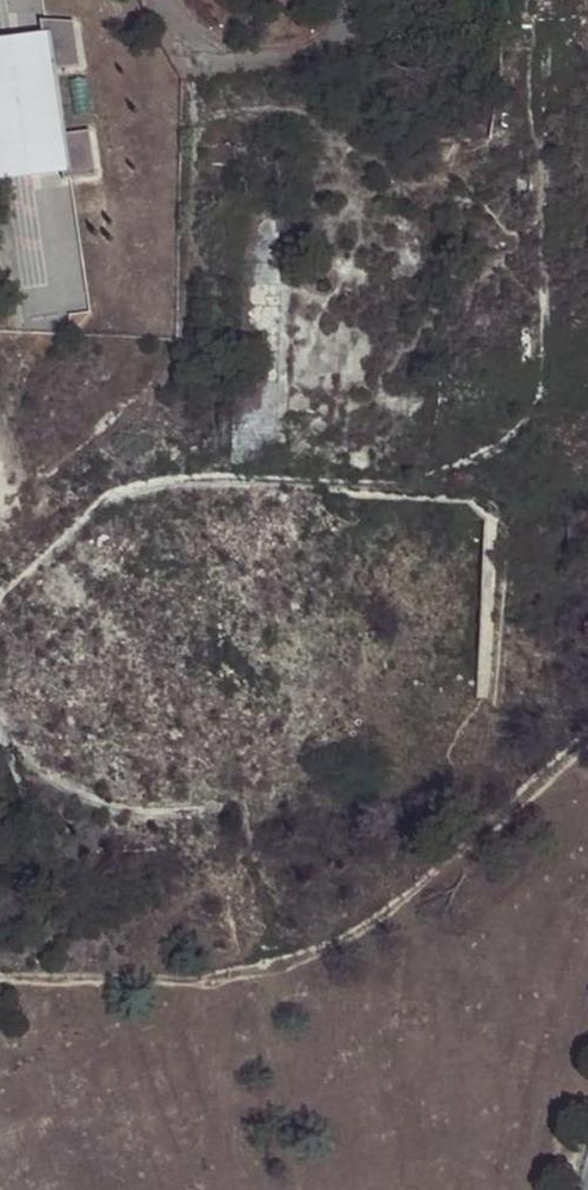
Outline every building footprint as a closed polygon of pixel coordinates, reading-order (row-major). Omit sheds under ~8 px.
[(53,32),(58,68),(80,65),(73,21),(41,20),(43,33),(53,32)] [(0,40),(0,185),(65,175),(74,174),(69,135),(58,68),(53,32),(43,33),(0,40)] [(74,174),(65,175),(66,180),(96,176),(90,132),(69,135),(74,174)]
